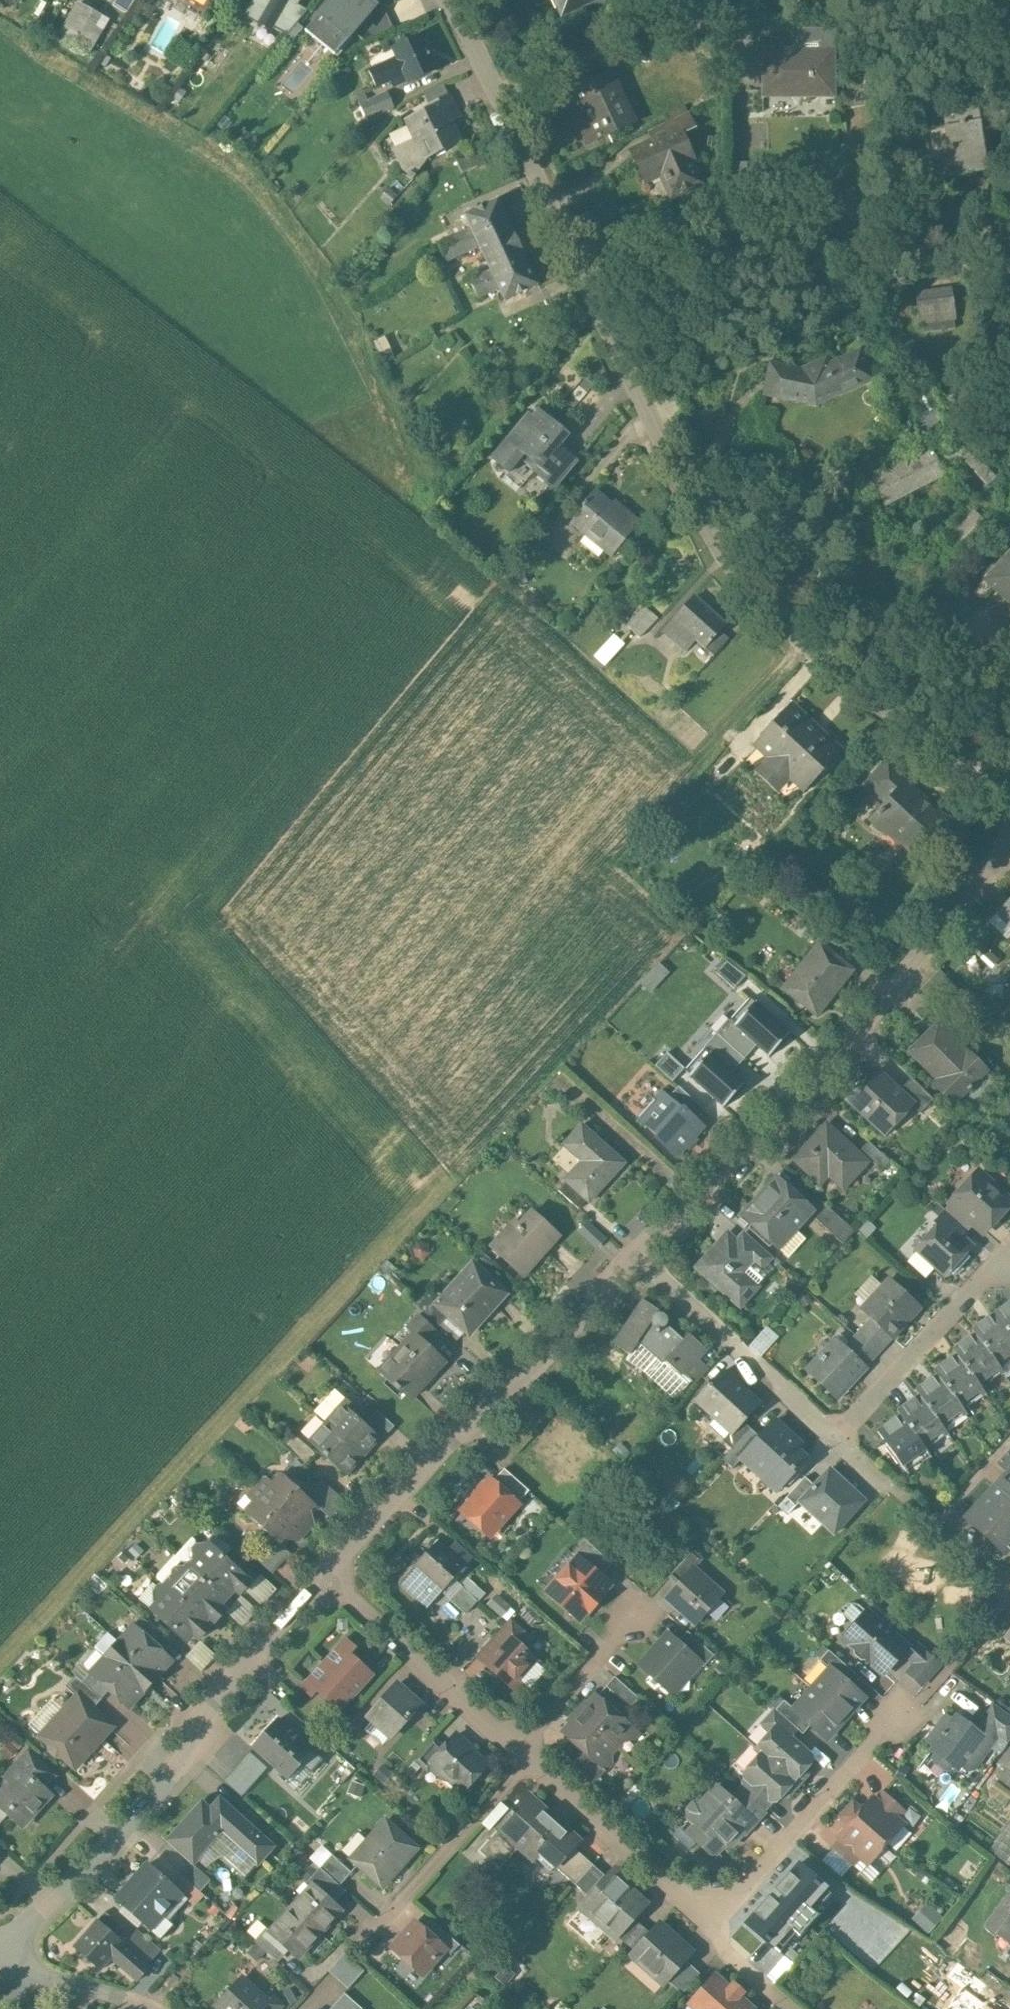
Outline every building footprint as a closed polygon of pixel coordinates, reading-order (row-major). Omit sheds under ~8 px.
[(306,32),(335,55),(342,45),(343,46),(348,39),(348,38),(351,35),(363,45),(394,30),(382,3),(375,6),(367,0),(332,0),(306,32)] [(562,18),(598,0),(554,0),(562,18)] [(107,20),(78,4),(59,40),(88,56),(107,20)] [(290,8),(274,28),(285,38),(286,37),(297,24),(302,17),(290,8)] [(297,24),(286,37),(292,42),(303,28),(297,24)] [(835,31),(799,31),(799,45),(797,45),(794,48),(794,50),(764,51),(764,91),(791,91),(791,97),(835,97),(835,31)] [(421,36),(393,49),(397,58),(369,71),(376,86),(404,73),(408,83),(436,70),(427,50),(429,48),(430,46),(426,38),(425,37),(423,37),(422,37),(421,36)] [(610,73),(593,81),(593,80),(565,93),(575,114),(574,114),(588,144),(609,134),(606,128),(631,117),(610,73)] [(387,93),(360,105),(367,119),(393,107),(387,93)] [(449,96),(429,105),(430,109),(406,120),(417,142),(396,152),(404,170),(409,174),(407,176),(413,180),(416,177),(413,175),(425,160),(435,155),(436,157),(446,152),(445,150),(460,143),(450,122),(459,118),(449,96)] [(954,128),(924,132),(930,167),(941,165),(946,201),(947,201),(956,225),(978,217),(964,178),(988,174),(978,107),(951,111),(954,128)] [(690,112),(668,122),(675,136),(696,126),(690,112)] [(675,136),(659,143),(658,142),(633,154),(638,166),(645,163),(652,176),(665,169),(668,173),(664,175),(667,181),(670,179),(676,191),(699,180),(689,158),(692,157),(681,135),(697,128),(696,126),(675,136)] [(480,150),(456,161),(462,173),(473,168),(486,163),(480,150)] [(498,200),(465,216),(471,229),(475,238),(508,222),(498,200)] [(508,222),(475,238),(479,246),(485,259),(519,243),(514,234),(508,222)] [(471,229),(461,234),(465,243),(475,238),(471,229)] [(461,234),(450,239),(454,248),(465,243),(461,234)] [(475,238),(465,243),(469,251),(479,246),(475,238)] [(450,239),(439,245),(443,253),(454,248),(450,239)] [(465,243),(454,248),(458,257),(469,251),(465,243)] [(519,243),(485,259),(491,271),(495,279),(528,264),(519,243)] [(454,248),(443,253),(447,262),(458,257),(454,248)] [(528,264),(495,279),(499,288),(505,301),(538,285),(537,282),(536,282),(528,264)] [(491,271),(470,281),(474,289),(495,279),(491,271)] [(495,279),(474,289),(478,298),(499,288),(495,279)] [(952,291),(915,297),(920,325),(922,325),(924,334),(955,329),(954,320),(956,320),(952,291)] [(449,325),(433,335),(439,344),(448,338),(454,334),(449,325)] [(376,342),(386,364),(393,361),(383,339),(376,342)] [(859,351),(828,366),(825,359),(799,371),(770,366),(764,397),(815,407),(873,381),(859,351)] [(569,435),(538,410),(533,417),(529,413),(491,460),(509,476),(524,458),(541,472),(545,483),(554,491),(578,461),(560,446),(569,435)] [(931,451),(875,480),(884,498),(939,469),(938,468),(961,456),(978,475),(987,468),(977,455),(973,459),(961,445),(947,453),(945,450),(935,455),(934,454),(933,455),(931,451)] [(639,523),(614,503),(611,506),(594,492),(580,509),(583,511),(572,524),(585,534),(589,529),(615,550),(611,555),(612,556),(639,523)] [(990,529),(974,514),(953,537),(969,552),(990,529)] [(987,582),(1009,603),(1009,557),(987,582)] [(952,591),(932,612),(953,631),(972,610),(952,591)] [(726,625),(695,597),(662,632),(684,653),(696,640),(705,648),(720,631),(726,625)] [(650,610),(631,629),(640,637),(658,618),(650,610)] [(720,631),(705,648),(714,656),(729,639),(720,631)] [(838,751),(793,709),(758,747),(772,759),(760,772),(778,788),(789,775),(803,788),(817,774),(813,770),(821,761),(825,765),(838,751)] [(902,774),(888,761),(870,782),(884,794),(898,779),(902,774)] [(924,803),(898,779),(884,794),(891,801),(882,811),(882,810),(878,814),(878,815),(875,819),(875,822),(885,831),(888,831),(893,826),(906,838),(903,841),(916,853),(928,839),(936,839),(936,831),(945,821),(933,811),(933,802),(924,803)] [(996,915),(1009,928),(1009,901),(996,915)] [(837,942),(813,923),(804,934),(819,945),(829,952),(837,942)] [(829,952),(819,945),(784,989),(817,1015),(852,971),(829,952)] [(716,973),(734,989),(746,976),(727,962),(716,973)] [(667,973),(658,965),(650,974),(658,982),(667,973)] [(938,970),(919,988),(939,1008),(957,990),(938,970)] [(650,974),(641,982),(650,991),(658,982),(650,974)] [(735,1025),(734,1026),(756,1046),(769,1057),(791,1032),(756,1001),(735,1025)] [(735,1025),(729,1020),(716,1034),(745,1059),(756,1046),(734,1026),(735,1025)] [(985,1071),(967,1053),(966,1053),(938,1026),(913,1052),(930,1069),(925,1074),(954,1102),(985,1071)] [(745,1059),(716,1034),(704,1048),(710,1052),(733,1072),(745,1059)] [(676,1077),(686,1065),(667,1050),(657,1061),(676,1077)] [(733,1072),(710,1052),(688,1076),(723,1108),(745,1083),(733,1072)] [(889,1056),(880,1066),(902,1084),(910,1074),(889,1056)] [(899,1091),(876,1070),(849,1100),(885,1133),(911,1104),(907,1101),(908,1100),(899,1091)] [(912,1077),(899,1091),(908,1100),(907,1101),(911,1104),(921,1113),(933,1099),(912,1077)] [(705,1111),(679,1087),(668,1098),(681,1110),(683,1109),(696,1121),(705,1111)] [(668,1098),(664,1095),(659,1101),(657,1099),(645,1112),(647,1114),(642,1120),(659,1136),(656,1139),(675,1156),(685,1146),(684,1145),(692,1136),(693,1136),(702,1126),(696,1121),(683,1109),(681,1110),(668,1098)] [(867,1162),(826,1124),(793,1159),(811,1176),(820,1167),(843,1188),(867,1162)] [(623,1163),(582,1126),(568,1141),(586,1158),(566,1180),(588,1200),(589,1201),(623,1163)] [(890,1161),(868,1141),(860,1150),(882,1170),(890,1161)] [(1009,1203),(977,1174),(952,1202),(974,1221),(984,1231),(1009,1203)] [(813,1209),(777,1177),(742,1216),(778,1248),(813,1209)] [(588,1200),(567,1181),(558,1191),(579,1209),(588,1200)] [(945,1211),(935,1202),(929,1209),(939,1218),(945,1211)] [(974,1221),(956,1205),(949,1214),(966,1230),(974,1221)] [(854,1231),(827,1206),(815,1219),(843,1244),(854,1231)] [(533,1211),(510,1236),(506,1232),(491,1248),(522,1276),(559,1235),(533,1211)] [(949,1214),(945,1211),(939,1218),(934,1223),(937,1226),(948,1236),(950,1234),(957,1240),(958,1239),(966,1230),(949,1214)] [(606,1239),(587,1222),(577,1232),(596,1250),(606,1239)] [(937,1226),(917,1249),(918,1250),(908,1261),(926,1278),(936,1266),(946,1275),(969,1250),(958,1239),(957,1240),(950,1234),(948,1236),(937,1226)] [(770,1257),(745,1234),(737,1243),(736,1244),(761,1267),(770,1257)] [(727,1235),(698,1268),(740,1305),(756,1287),(756,1286),(766,1275),(759,1269),(761,1267),(736,1244),(737,1243),(727,1235)] [(437,1304),(436,1305),(449,1317),(469,1335),(506,1294),(473,1264),(437,1304)] [(919,1307),(890,1280),(862,1310),(872,1319),(891,1337),(919,1307)] [(641,1299),(612,1342),(630,1354),(638,1342),(656,1358),(662,1364),(666,1359),(683,1375),(684,1374),(694,1363),(692,1361),(703,1350),(686,1335),(682,1339),(669,1327),(670,1323),(670,1318),(668,1314),(665,1312),(661,1310),(656,1311),(652,1308),(653,1307),(641,1299)] [(437,1304),(432,1300),(422,1311),(440,1327),(449,1317),(436,1305),(437,1304)] [(994,1313),(1009,1336),(1009,1302),(994,1313)] [(994,1313),(972,1329),(975,1333),(996,1363),(997,1363),(1009,1353),(1009,1336),(994,1313)] [(436,1331),(419,1315),(407,1328),(414,1334),(425,1344),(436,1331)] [(891,1337),(872,1319),(856,1336),(876,1354),(891,1337)] [(761,1353),(778,1334),(767,1324),(750,1343),(761,1353)] [(996,1363),(975,1333),(953,1349),(956,1354),(977,1384),(978,1383),(1000,1367),(997,1363),(996,1363)] [(414,1334),(380,1372),(378,1370),(377,1372),(398,1391),(400,1390),(410,1399),(445,1361),(425,1344),(414,1334)] [(876,1354),(856,1336),(846,1347),(865,1365),(876,1354)] [(837,1340),(823,1355),(821,1354),(819,1357),(820,1358),(810,1369),(838,1395),(865,1365),(846,1347),(837,1340)] [(977,1384),(956,1354),(934,1370),(937,1375),(938,1374),(959,1404),(960,1404),(981,1388),(978,1383),(977,1384)] [(683,1375),(666,1359),(662,1364),(656,1358),(643,1371),(674,1400),(692,1381),(684,1374),(683,1375)] [(745,1392),(723,1371),(711,1384),(710,1384),(708,1387),(709,1388),(697,1401),(719,1421),(723,1416),(735,1427),(730,1431),(731,1432),(732,1433),(743,1421),(757,1406),(744,1394),(745,1392)] [(959,1404),(938,1374),(937,1375),(915,1390),(919,1395),(940,1424),(941,1424),(963,1408),(960,1404),(959,1404)] [(367,1427),(347,1408),(351,1404),(335,1389),(330,1394),(332,1395),(323,1404),(335,1415),(327,1424),(362,1457),(363,1455),(362,1454),(370,1445),(371,1446),(379,1438),(367,1427)] [(940,1424),(919,1395),(897,1411),(900,1416),(901,1415),(922,1445),(922,1444),(944,1429),(941,1424),(940,1424)] [(391,1424),(378,1412),(369,1421),(370,1423),(367,1427),(379,1438),(391,1424)] [(922,1445),(901,1415),(900,1416),(878,1431),(902,1465),(925,1449),(922,1444),(922,1445)] [(760,1437),(745,1454),(746,1455),(766,1473),(761,1478),(776,1491),(807,1458),(796,1447),(799,1443),(789,1434),(790,1433),(776,1420),(760,1437)] [(732,1433),(731,1432),(723,1441),(732,1449),(733,1449),(751,1429),(743,1421),(732,1433)] [(362,1457),(327,1424),(310,1443),(345,1475),(353,1466),(352,1465),(360,1456),(361,1457),(362,1457)] [(751,1429),(733,1449),(732,1449),(723,1459),(733,1469),(746,1455),(745,1454),(760,1437),(751,1429)] [(316,1454),(295,1435),(285,1446),(306,1465),(316,1454)] [(530,1491),(504,1468),(492,1481),(518,1504),(530,1491)] [(864,1501),(829,1469),(814,1486),(800,1501),(800,1502),(835,1533),(864,1501)] [(966,1519),(1004,1554),(1009,1548),(1009,1470),(966,1519)] [(319,1509),(282,1475),(273,1485),(269,1482),(264,1482),(258,1489),(297,1525),(304,1517),(311,1517),(319,1509)] [(814,1486),(805,1477),(786,1498),(796,1506),(800,1502),(800,1501),(814,1486)] [(492,1481),(491,1480),(462,1512),(489,1536),(518,1504),(492,1481)] [(297,1525),(258,1489),(252,1496),(252,1501),(256,1504),(247,1514),(271,1536),(283,1548),(290,1539),(290,1532),(297,1525)] [(271,1536),(255,1554),(274,1572),(290,1554),(283,1548),(271,1536)] [(166,1569),(220,1617),(226,1611),(219,1605),(234,1589),(240,1595),(251,1582),(210,1545),(207,1548),(196,1548),(195,1541),(193,1539),(177,1556),(176,1557),(166,1569)] [(612,1564),(585,1540),(573,1554),(579,1559),(580,1559),(600,1577),(612,1564)] [(465,1566),(437,1541),(413,1568),(400,1583),(428,1608),(465,1566)] [(702,1559),(693,1550),(669,1577),(678,1585),(692,1569),(693,1570),(702,1559)] [(600,1577),(580,1559),(579,1559),(571,1568),(569,1567),(548,1592),(579,1619),(589,1609),(590,1610),(601,1597),(600,1596),(609,1585),(600,1577)] [(220,1617),(166,1569),(158,1577),(157,1578),(166,1587),(165,1588),(159,1589),(153,1584),(140,1599),(153,1610),(152,1611),(186,1641),(192,1634),(198,1640),(210,1628),(202,1621),(207,1616),(214,1623),(220,1617)] [(693,1570),(692,1569),(678,1585),(667,1597),(696,1623),(721,1595),(693,1570)] [(248,1589),(261,1603),(277,1588),(265,1574),(248,1589)] [(477,1601),(461,1586),(450,1599),(465,1614),(477,1601)] [(231,1614),(240,1620),(244,1614),(248,1617),(256,1606),(243,1597),(231,1614)] [(907,1647),(868,1613),(845,1639),(854,1647),(854,1655),(861,1660),(868,1660),(883,1674),(907,1647)] [(161,1634),(142,1617),(134,1626),(153,1643),(161,1634)] [(526,1634),(510,1619),(494,1637),(503,1645),(510,1637),(517,1643),(526,1634)] [(153,1643),(134,1626),(119,1642),(157,1677),(172,1661),(153,1643)] [(714,1655),(687,1631),(677,1642),(700,1663),(700,1664),(704,1667),(714,1655)] [(677,1642),(668,1634),(640,1665),(668,1690),(684,1672),(689,1675),(700,1664),(700,1663),(677,1642)] [(517,1643),(510,1637),(503,1645),(486,1664),(513,1688),(537,1661),(536,1660),(535,1660),(535,1654),(529,1649),(523,1649),(524,1649),(517,1643)] [(157,1677),(119,1642),(105,1657),(143,1692),(157,1677)] [(940,1664),(917,1644),(906,1655),(915,1663),(907,1672),(922,1685),(940,1664)] [(323,1663),(355,1692),(371,1674),(345,1650),(333,1663),(327,1658),(323,1663)] [(856,1674),(829,1650),(820,1660),(831,1669),(848,1683),(856,1674)] [(143,1692),(105,1657),(91,1673),(110,1691),(129,1708),(143,1692)] [(355,1692),(323,1663),(318,1668),(324,1673),(312,1686),(339,1710),(355,1692)] [(848,1683),(831,1669),(813,1689),(844,1717),(863,1696),(848,1683)] [(110,1691),(91,1673),(82,1682),(102,1700),(110,1691)] [(82,1682),(75,1675),(65,1686),(77,1697),(77,1696),(92,1710),(102,1700),(82,1682)] [(639,1698),(615,1677),(606,1686),(630,1708),(639,1698)] [(395,1685),(369,1715),(393,1736),(419,1706),(395,1685)] [(844,1717),(813,1689),(795,1710),(794,1710),(811,1725),(826,1738),(844,1717)] [(290,1699),(284,1694),(281,1697),(287,1702),(290,1699)] [(77,1697),(41,1737),(50,1745),(51,1751),(56,1756),(62,1756),(75,1767),(111,1727),(92,1710),(77,1696),(77,1697)] [(639,1733),(597,1696),(590,1705),(590,1709),(583,1717),(617,1747),(624,1740),(632,1739),(634,1739),(639,1733)] [(795,1710),(784,1700),(776,1710),(797,1729),(803,1734),(811,1725),(794,1710),(795,1710)] [(974,1729),(956,1716),(953,1721),(947,1716),(928,1742),(934,1746),(931,1751),(936,1754),(933,1758),(934,1763),(945,1771),(949,1770),(952,1766),(957,1770),(964,1761),(974,1769),(998,1737),(1007,1744),(1009,1740),(1009,1716),(993,1703),(974,1729)] [(797,1729),(776,1710),(763,1724),(772,1732),(777,1727),(789,1738),(797,1729)] [(617,1747),(583,1717),(576,1725),(572,1725),(564,1733),(584,1751),(606,1771),(611,1765),(611,1763),(610,1755),(617,1747)] [(278,1719),(254,1747),(288,1778),(300,1765),(303,1767),(314,1755),(296,1739),(298,1737),(278,1719)] [(789,1738),(777,1727),(772,1732),(758,1748),(755,1745),(754,1746),(798,1785),(805,1776),(805,1768),(810,1762),(810,1756),(789,1738)] [(485,1766),(453,1737),(443,1748),(431,1761),(434,1764),(464,1790),(485,1766)] [(434,1739),(415,1760),(428,1771),(434,1764),(431,1761),(443,1748),(434,1739)] [(798,1785),(754,1746),(754,1747),(762,1754),(746,1772),(746,1778),(771,1800),(777,1799),(782,1793),(790,1793),(798,1785)] [(606,1771),(584,1751),(572,1765),(594,1784),(606,1771)] [(47,1769),(28,1752),(16,1765),(22,1771),(35,1783),(36,1782),(47,1769)] [(250,1752),(232,1772),(250,1788),(268,1768),(250,1752)] [(998,1778),(1009,1787),(1009,1762),(998,1778)] [(0,1796),(0,1823),(8,1814),(21,1826),(50,1795),(36,1782),(35,1783),(22,1771),(0,1796)] [(717,1787),(702,1804),(695,1804),(689,1810),(690,1818),(704,1831),(704,1833),(697,1841),(709,1852),(716,1852),(733,1833),(738,1838),(742,1833),(720,1813),(732,1800),(717,1787)] [(765,1811),(741,1789),(732,1800),(720,1813),(742,1833),(744,1834),(765,1811)] [(906,1812),(883,1791),(875,1800),(898,1821),(906,1812)] [(577,1842),(527,1797),(513,1812),(512,1811),(510,1814),(511,1815),(500,1827),(501,1827),(480,1851),(500,1869),(511,1856),(502,1848),(512,1837),(551,1872),(555,1867),(573,1847),(577,1842)] [(872,1798),(862,1809),(853,1801),(846,1809),(886,1845),(903,1825),(898,1821),(875,1800),(872,1798)] [(217,1818),(202,1804),(170,1840),(194,1861),(197,1858),(206,1867),(221,1856),(245,1877),(258,1863),(257,1863),(271,1846),(227,1807),(217,1818)] [(886,1845),(846,1809),(839,1817),(848,1825),(838,1836),(840,1838),(861,1857),(869,1864),(886,1845)] [(417,1849),(385,1820),(351,1859),(383,1887),(417,1849)] [(989,1850),(1009,1865),(1009,1864),(1009,1823),(989,1850)] [(861,1857),(840,1838),(832,1847),(853,1866),(861,1857)] [(573,1847),(555,1867),(575,1885),(593,1865),(573,1847)] [(352,1872),(332,1854),(320,1868),(340,1885),(352,1872)] [(798,1854),(742,1920),(773,1947),(791,1926),(801,1934),(823,1908),(817,1903),(833,1884),(798,1854)] [(209,1881),(188,1863),(179,1874),(199,1891),(200,1892),(209,1881)] [(170,1883),(148,1864),(116,1900),(150,1930),(151,1928),(150,1927),(160,1915),(162,1917),(163,1916),(181,1895),(182,1894),(170,1883)] [(604,1875),(593,1865),(575,1885),(587,1895),(604,1875)] [(340,1885),(320,1868),(308,1882),(311,1885),(312,1884),(328,1898),(340,1885)] [(613,1873),(583,1906),(610,1929),(624,1914),(630,1919),(643,1905),(627,1891),(630,1888),(613,1873)] [(199,1891),(179,1874),(170,1883),(182,1894),(181,1895),(189,1902),(199,1891)] [(328,1898),(312,1884),(311,1885),(291,1908),(320,1934),(341,1910),(328,1898)] [(987,1926),(1003,1938),(1004,1937),(1003,1936),(1006,1930),(1009,1933),(1009,1895),(987,1926)] [(913,1917),(929,1931),(942,1915),(926,1901),(913,1917)] [(320,1934),(291,1908),(270,1931),(269,1932),(285,1946),(299,1958),(320,1934)] [(122,1926),(105,1911),(97,1920),(114,1935),(122,1926)] [(171,1923),(163,1916),(162,1917),(160,1915),(150,1927),(151,1928),(150,1930),(158,1937),(171,1923)] [(97,1920),(74,1947),(101,1970),(111,1958),(137,1981),(150,1967),(148,1965),(124,1944),(114,1935),(97,1920)] [(460,1945),(433,1921),(425,1930),(446,1948),(445,1949),(451,1954),(460,1945)] [(416,1922),(392,1948),(422,1975),(445,1949),(446,1948),(425,1930),(416,1922)] [(658,1924),(632,1954),(665,1983),(667,1980),(685,1960),(687,1957),(678,1949),(682,1946),(658,1924)] [(285,1946),(269,1932),(270,1931),(266,1927),(254,1941),(274,1959),(285,1946)] [(160,1951),(136,1930),(124,1944),(148,1965),(160,1951)] [(344,1953),(328,1971),(348,1989),(364,1971),(344,1953)] [(700,1973),(685,1960),(667,1980),(682,1994),(700,1973)] [(714,1975),(690,2003),(697,2008),(752,2008),(739,1997),(742,1994),(732,1985),(729,1988),(714,1975)] [(218,2005),(222,2008),(263,2008),(268,2002),(267,2001),(242,1978),(218,2005)] [(330,2008),(362,2008),(344,1993),(330,2008)] [(267,2001),(268,2002),(263,2008),(283,2008),(286,2006),(273,1994),(267,2001)]
